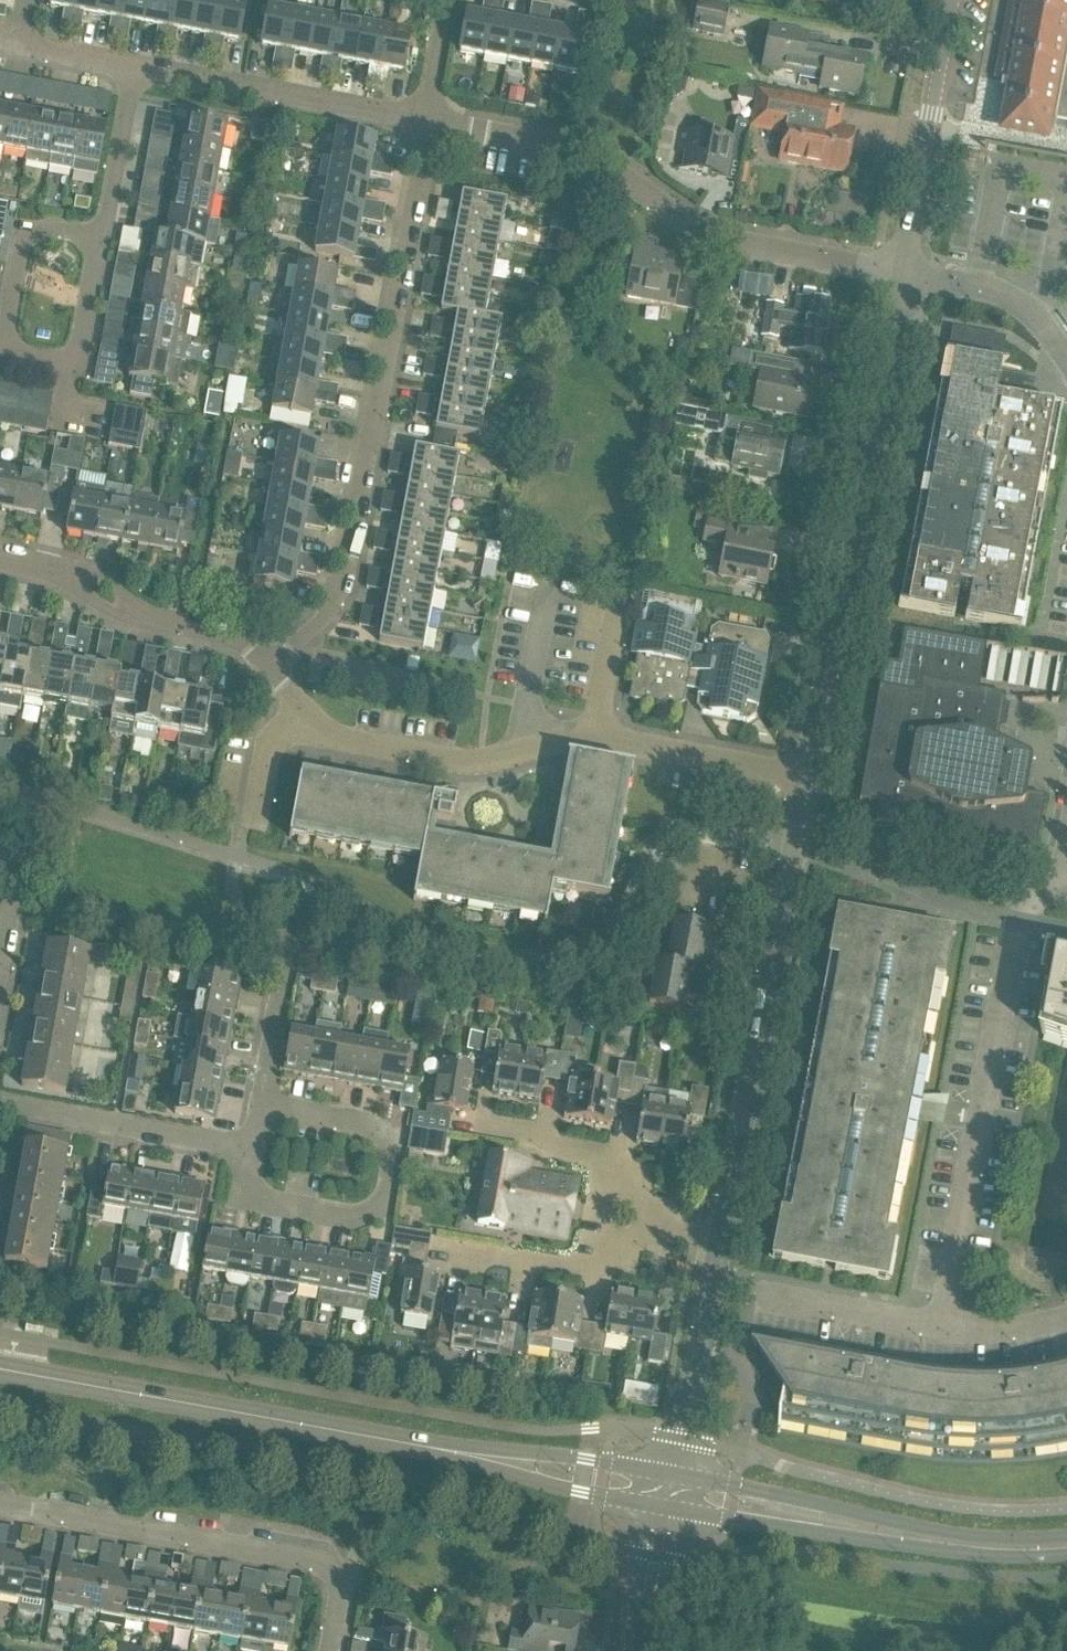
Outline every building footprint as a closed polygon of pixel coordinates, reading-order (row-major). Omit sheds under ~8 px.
[(50,5),(66,8),(62,30),(71,31),(77,0),(51,0),(50,5)] [(83,11),(98,14),(101,0),(77,0),(71,31),(79,33),(83,11)] [(109,38),(118,40),(126,0),(101,0),(98,14),(113,17),(109,38)] [(130,20),(146,23),(150,0),(126,0),(118,40),(127,42),(130,20)] [(155,47),(165,49),(174,0),(150,0),(146,23),(159,26),(155,47)] [(177,29),(191,32),(197,0),(174,0),(165,49),(173,50),(177,29)] [(203,56),(212,58),(222,0),(197,0),(191,32),(207,35),(203,56)] [(226,38),(240,40),(247,3),(231,0),(222,0),(212,58),(220,59),(224,38),(226,38)] [(459,52),(484,57),(495,0),(485,0),(481,18),(467,15),(459,52)] [(515,24),(500,21),(504,0),(495,0),(484,57),(508,61),(515,24)] [(1004,82),(1008,83),(1016,84),(1014,98),(1016,100),(1022,103),(1028,106),(1035,109),(1041,112),(1047,114),(1054,117),(1060,119),(1066,121),(1066,0),(1019,0),(1004,82)] [(692,30),(723,36),(728,8),(698,2),(692,30)] [(532,66),(543,7),(533,5),(529,26),(515,24),(508,61),(532,66)] [(276,48),(272,69),(282,71),(293,12),(269,7),(261,45),(276,48)] [(555,70),(561,33),(548,30),(552,8),(543,7),(532,66),(555,70)] [(291,72),(295,51),(310,54),(317,16),(293,12),(282,71),(291,72)] [(581,62),(590,15),(580,14),(576,35),(561,33),(555,70),(588,76),(590,64),(581,62)] [(324,56),(320,78),(329,80),(340,20),(317,16),(310,54),(324,56)] [(356,62),(363,25),(340,20),(329,80),(339,82),(343,60),(356,62)] [(371,65),(367,87),(376,88),(387,29),(363,25),(356,62),(371,65)] [(769,28),(762,67),(800,74),(798,85),(799,85),(802,71),(822,75),(819,89),(858,96),(866,57),(828,50),(829,49),(830,41),(833,42),(833,40),(811,36),(769,28)] [(411,36),(411,33),(387,29),(376,88),(385,90),(390,68),(404,71),(409,47),(411,36)] [(411,36),(409,47),(418,49),(420,38),(411,36)] [(671,78),(668,97),(677,99),(679,98),(684,94),(686,81),(682,80),(671,78)] [(30,81),(26,100),(36,102),(40,83),(30,81)] [(46,103),(49,85),(40,83),(36,102),(46,103)] [(510,89),(508,102),(523,104),(525,91),(510,89)] [(77,90),(74,109),(83,110),(86,92),(77,90)] [(854,131),(834,127),(835,124),(831,118),(825,118),(828,104),(757,91),(751,124),(785,131),(779,161),(846,173),(854,131)] [(92,112),(96,93),(86,92),(83,110),(92,112)] [(527,94),(525,105),(540,107),(541,101),(542,97),(527,94)] [(10,111),(0,109),(0,149),(3,149),(10,111)] [(26,154),(34,115),(10,111),(3,149),(26,154)] [(156,113),(154,123),(172,126),(174,116),(156,113)] [(48,168),(57,119),(34,115),(26,154),(24,164),(48,168)] [(48,168),(72,172),(81,123),(57,119),(48,168)] [(187,119),(183,143),(222,150),(226,126),(187,119)] [(98,167),(105,128),(81,123),(72,172),(96,177),(97,167),(98,167)] [(674,169),(715,177),(718,162),(729,164),(730,158),(743,160),(750,126),(736,123),(733,139),(712,135),(713,129),(710,124),(703,123),(698,126),(697,132),(681,130),(676,153),(686,155),(683,169),(674,167),(674,169)] [(376,140),(338,134),(334,158),(393,169),(395,160),(373,155),(376,140)] [(183,143),(179,167),(217,174),(222,150),(183,143)] [(167,154),(149,151),(147,161),(165,164),(167,154)] [(393,169),(334,158),(329,181),(367,188),(370,174),(392,178),(393,169)] [(145,171),(163,174),(165,164),(147,161),(145,171)] [(280,171),(289,172),(291,164),(282,162),(280,171)] [(179,167),(175,190),(213,197),(217,174),(179,167)] [(367,188),(329,181),(325,204),(385,215),(386,206),(365,201),(367,188)] [(175,190),(170,214),(209,221),(213,197),(175,190)] [(507,204),(464,196),(460,216),(503,224),(507,204)] [(158,202),(140,198),(138,208),(156,211),(158,202)] [(438,212),(453,214),(455,205),(439,202),(438,212)] [(385,215),(325,204),(320,228),(359,235),(361,221),(383,225),(385,215)] [(136,217),(154,221),(156,211),(138,208),(136,217)] [(453,214),(438,212),(436,220),(451,223),(453,214)] [(170,214),(166,237),(204,244),(215,246),(220,223),(209,221),(170,214)] [(456,235),(500,243),(503,224),(460,216),(456,235)] [(359,235),(320,228),(316,252),(375,263),(377,254),(356,250),(359,235)] [(166,237),(155,235),(151,259),(188,265),(198,267),(200,268),(204,244),(166,237)] [(500,243),(456,235),(453,253),(496,262),(500,243)] [(627,298),(655,303),(656,296),(673,299),(672,306),(693,310),(697,287),(683,284),(682,293),(676,292),(681,264),(665,261),(666,255),(650,251),(652,241),(638,238),(627,298)] [(430,249),(446,252),(448,243),(432,239),(430,249)] [(138,247),(120,243),(118,253),(136,256),(138,247)] [(446,252),(430,249),(428,258),(444,261),(446,252)] [(117,262),(135,266),(136,256),(118,253),(117,262)] [(450,273),(493,280),(496,262),(453,253),(450,273)] [(541,253),(538,266),(550,269),(553,256),(541,253)] [(184,289),(193,290),(198,267),(188,265),(151,259),(146,282),(184,289)] [(295,292),(354,303),(356,294),(334,290),(337,275),(299,267),(295,292)] [(493,280),(450,273),(446,292),(489,300),(493,280)] [(423,288),(439,291),(440,282),(425,279),(423,288)] [(179,312),(184,289),(146,282),(142,305),(179,312)] [(439,291),(423,288),(421,297),(437,300),(439,291)] [(130,293),(112,289),(110,299),(128,302),(130,293)] [(354,303),(295,292),(290,317),(328,324),(331,308),(352,312),(354,303)] [(459,315),(485,320),(489,300),(446,292),(442,312),(459,315)] [(108,309),(126,312),(128,302),(110,299),(108,309)] [(754,303),(751,319),(753,320),(750,335),(776,340),(779,323),(795,326),(790,351),(810,354),(823,356),(831,305),(818,303),(799,301),(796,318),(780,315),(782,307),(754,303)] [(189,314),(179,312),(142,305),(138,329),(185,338),(189,314)] [(502,323),(485,320),(459,315),(455,334),(498,342),(502,323)] [(328,324),(290,317),(286,339),(345,350),(347,341),(326,337),(328,324)] [(433,330),(448,333),(450,323),(434,320),(433,330)] [(138,329),(134,352),(184,362),(188,338),(185,338),(138,329)] [(448,333),(433,330),(431,338),(447,341),(448,333)] [(1061,412),(1061,410),(1010,400),(996,397),(1000,374),(1001,368),(1001,366),(1000,366),(1005,340),(953,330),(948,356),(946,356),(945,355),(945,358),(946,358),(944,366),(934,422),(926,462),(910,546),(903,588),(899,606),(899,608),(953,619),(954,619),(964,621),(1019,631),(1020,630),(1020,629),(1028,584),(1037,538),(1061,412)] [(452,353),(495,361),(498,342),(455,334),(452,353)] [(119,362),(122,343),(103,339),(99,359),(119,362)] [(345,350),(286,339),(282,363),(320,370),(323,355),(344,360),(345,350)] [(732,351),(729,364),(748,368),(748,371),(761,374),(754,409),(810,419),(817,383),(801,380),(804,365),(732,351)] [(181,361),(133,353),(130,377),(135,378),(134,385),(146,386),(148,380),(176,386),(181,361)] [(495,361),(452,353),(448,372),(491,380),(495,361)] [(426,368),(441,371),(443,361),(427,358),(426,368)] [(277,386),(337,397),(338,388),(317,384),(320,370),(282,363),(277,386)] [(441,371),(426,368),(424,377),(440,379),(441,371)] [(445,392),(487,400),(491,380),(448,372),(445,392)] [(0,386),(0,399),(17,402),(19,390),(0,386)] [(314,403),(335,407),(337,397),(277,386),(273,410),(311,417),(314,403)] [(50,396),(19,390),(17,402),(48,408),(50,396)] [(487,400),(445,392),(441,410),(484,418),(487,400)] [(419,406),(434,409),(435,400),(420,397),(419,406)] [(17,402),(0,399),(0,413),(14,415),(17,402)] [(14,415),(45,421),(48,408),(17,402),(14,415)] [(221,408),(207,405),(205,416),(219,419),(221,408)] [(434,409),(419,406),(417,416),(432,419),(434,409)] [(144,413),(113,407),(111,419),(142,425),(144,413)] [(437,430),(458,434),(459,434),(480,438),(484,418),(441,410),(437,430)] [(678,410),(674,429),(719,438),(714,465),(733,469),(732,470),(749,473),(748,480),(765,483),(767,476),(777,478),(784,446),(771,443),(773,433),(740,427),(739,436),(724,433),(727,420),(678,410)] [(12,427),(14,415),(0,413),(0,425),(12,427)] [(43,433),(45,421),(14,415),(12,427),(43,433)] [(109,432),(139,438),(142,425),(111,419),(109,432)] [(106,444),(137,450),(139,438),(109,432),(106,444)] [(55,435),(46,480),(59,482),(62,470),(68,437),(55,435)] [(68,437),(62,470),(75,472),(82,440),(68,437)] [(277,463),(336,474),(338,465),(317,461),(320,446),(281,439),(277,463)] [(433,453),(416,450),(412,470),(455,477),(459,458),(455,457),(454,457),(433,453)] [(390,465),(406,468),(408,459),(391,455),(390,465)] [(336,474),(277,463),(272,487),(310,494),(313,480),(334,484),(336,474)] [(406,468),(390,465),(388,475),(404,478),(406,468)] [(408,489),(451,497),(455,477),(412,470),(408,489)] [(11,512),(18,474),(0,471),(0,510),(11,512)] [(18,474),(11,512),(39,517),(40,511),(46,480),(27,476),(18,474)] [(99,501),(101,490),(73,485),(64,533),(92,538),(99,501)] [(310,494),(272,487),(268,510),(327,521),(329,512),(308,508),(310,494)] [(451,497),(408,489),(405,508),(448,516),(451,497)] [(99,501),(92,538),(120,543),(129,495),(120,494),(118,504),(99,501)] [(129,495),(120,543),(148,548),(157,501),(129,495)] [(382,504),(398,507),(400,498),(384,495),(382,504)] [(180,531),(195,533),(200,504),(187,502),(183,516),(174,515),(176,504),(157,501),(148,548),(176,554),(180,531)] [(398,507),(382,504),(381,512),(397,515),(398,507)] [(401,527),(444,535),(448,516),(405,508),(401,527)] [(327,521),(268,510),(263,534),(302,541),(305,527),(325,531),(327,521)] [(726,546),(722,564),(719,578),(761,586),(765,587),(770,564),(771,558),(772,551),(766,549),(746,546),(750,530),(708,522),(704,542),(726,546)] [(444,535),(401,527),(397,546),(440,554),(444,535)] [(393,536),(377,532),(375,542),(391,545),(393,536)] [(319,564),(320,559),(299,555),(302,541),(263,534),(259,557),(318,567),(319,564)] [(391,545),(375,542),(373,551),(390,554),(391,545)] [(394,565),(437,573),(439,564),(440,554),(397,546),(394,564),(394,565)] [(254,581),(293,589),(296,574),(316,577),(318,567),(259,557),(258,564),(254,581)] [(497,565),(485,563),(482,580),(493,582),(497,565)] [(437,573),(394,565),(390,584),(433,592),(437,573)] [(367,580),(383,583),(385,573),(369,569),(367,580)] [(383,583),(367,580),(366,589),(382,592),(383,583)] [(386,604),(429,612),(433,592),(390,584),(386,604)] [(632,650),(637,657),(690,667),(694,648),(697,628),(696,626),(693,621),(697,602),(649,593),(645,612),(638,617),(637,626),(632,650)] [(473,604),(478,611),(482,612),(484,602),(474,600),(473,604)] [(429,612),(386,604),(383,622),(426,630),(427,626),(429,612)] [(360,618),(376,621),(378,611),(362,609),(360,618)] [(358,628),(374,631),(375,626),(376,621),(360,618),(358,626),(358,628)] [(379,641),(422,650),(426,630),(383,622),(382,626),(379,641)] [(707,650),(694,648),(690,667),(687,685),(700,688),(696,706),(701,714),(748,723),(755,718),(770,643),(765,635),(718,626),(711,631),(707,650)] [(21,650),(18,649),(21,634),(10,631),(7,647),(10,647),(0,696),(0,707),(21,711),(23,698),(31,658),(29,658),(20,656),(21,650)] [(986,841),(1036,850),(1044,802),(1045,798),(1025,794),(1029,768),(1029,767),(1029,766),(1029,765),(1029,764),(1028,762),(1028,761),(1027,760),(1026,759),(1025,758),(1024,758),(997,743),(998,737),(1000,728),(1000,726),(1004,703),(1022,703),(1022,700),(1004,700),(1005,696),(978,691),(986,647),(957,643),(903,635),(897,669),(883,667),(882,673),(859,801),(879,804),(876,822),(938,833),(949,835),(962,837),(986,841)] [(44,654),(40,653),(43,642),(30,640),(27,651),(31,651),(29,658),(31,658),(23,698),(46,702),(53,662),(52,662),(43,660),(44,654)] [(67,658),(63,657),(66,647),(53,644),(51,655),(54,656),(52,662),(53,662),(46,702),(69,707),(76,667),(75,667),(66,665),(67,658)] [(10,647),(7,647),(0,646),(0,696),(10,647)] [(89,662),(86,662),(88,651),(76,648),(73,659),(76,660),(75,667),(76,667),(69,707),(66,720),(89,724),(91,711),(98,671),(97,671),(88,669),(89,662)] [(112,666),(108,666),(110,655),(98,653),(96,663),(99,664),(97,671),(98,671),(91,711),(114,716),(121,676),(119,675),(111,674),(112,666)] [(637,657),(630,694),(634,701),(676,709),(683,705),(687,685),(690,667),(637,657)] [(418,660),(407,658),(405,669),(416,671),(418,660)] [(144,663),(141,679),(143,680),(142,686),(143,686),(136,726),(133,739),(156,743),(158,730),(166,690),(165,690),(156,688),(157,682),(154,682),(157,666),(144,663)] [(114,716),(113,722),(136,726),(143,686),(142,686),(132,684),(134,678),(131,678),(134,666),(121,664),(119,675),(121,676),(114,716)] [(178,681),(179,670),(166,668),(165,672),(164,684),(166,684),(165,690),(166,690),(158,730),(181,735),(188,694),(187,694),(188,688),(186,688),(179,687),(180,681),(178,681)] [(201,690),(198,690),(201,678),(189,676),(186,688),(188,688),(187,694),(188,694),(181,735),(178,748),(215,755),(223,708),(210,705),(213,693),(210,692),(209,698),(200,697),(201,690)] [(454,815),(456,802),(457,793),(423,787),(421,796),(433,798),(431,805),(300,780),(291,830),(422,855),(418,876),(415,893),(417,894),(547,918),(552,890),(601,899),(625,766),(576,757),(555,868),(452,849),(456,825),(450,824),(451,815),(454,815)] [(316,776),(328,778),(330,768),(318,766),(316,776)] [(342,781),(354,783),(356,773),(344,771),(342,781)] [(368,786),(380,788),(382,778),(370,776),(368,786)] [(394,791),(406,793),(408,783),(396,781),(394,791)] [(155,800),(166,802),(167,794),(156,792),(155,800)] [(951,935),(904,926),(900,925),(900,926),(889,924),(889,923),(886,922),(838,913),(838,914),(837,915),(831,947),(787,1179),(776,1239),(772,1258),(772,1259),(772,1260),(823,1270),(824,1270),(825,1262),(828,1246),(839,1248),(836,1263),(834,1272),(835,1272),(886,1282),(917,1119),(917,1117),(920,1099),(921,1097),(951,937),(951,936),(951,935)] [(704,947),(708,926),(675,920),(671,941),(704,947)] [(671,941),(668,961),(690,966),(690,967),(700,969),(704,947),(671,941)] [(64,1095),(90,952),(47,944),(21,1087),(64,1095)] [(1051,995),(1043,1037),(1066,1041),(1066,1042),(1066,958),(1054,956),(1054,958),(1058,959),(1057,965),(1054,982),(1053,982),(1053,985),(1062,986),(1060,996),(1051,995)] [(130,960),(125,984),(118,1020),(130,1022),(142,962),(131,960),(130,960)] [(653,981),(686,987),(690,966),(668,961),(657,960),(653,981)] [(226,977),(200,972),(196,996),(238,1004),(239,998),(236,998),(240,979),(226,977)] [(147,974),(144,987),(157,989),(159,977),(147,974)] [(322,993),(325,981),(312,978),(310,991),(322,993)] [(325,981),(322,993),(335,995),(337,983),(325,981)] [(649,1003),(682,1009),(686,987),(653,981),(649,1003)] [(144,987),(142,999),(155,1001),(157,989),(144,987)] [(369,1002),(372,989),(360,987),(357,999),(369,1002)] [(372,989),(369,1002),(382,1004),(384,991),(372,989)] [(192,1020),(231,1027),(234,1009),(237,1009),(238,1004),(196,996),(192,1020)] [(414,1013),(412,1025),(424,1027),(427,1015),(414,1013)] [(187,1043),(229,1051),(230,1046),(228,1045),(231,1027),(192,1020),(187,1043)] [(151,1024),(138,1022),(136,1034),(149,1036),(151,1024)] [(302,1074),(301,1077),(307,1078),(315,1036),(290,1032),(283,1071),(302,1074)] [(364,1032),(362,1045),(354,1087),(360,1088),(360,1085),(378,1088),(385,1049),(388,1037),(364,1032)] [(494,1078),(492,1094),(516,1098),(523,1054),(500,1051),(502,1040),(498,1035),(488,1033),(486,1043),(481,1070),(481,1076),(494,1078)] [(134,1046),(146,1049),(149,1036),(136,1034),(134,1046)] [(473,1035),(470,1054),(481,1056),(484,1037),(473,1035)] [(331,1080),(338,1041),(315,1036),(307,1078),(313,1079),(313,1076),(331,1080)] [(226,1056),(228,1057),(229,1051),(187,1043),(174,1041),(170,1065),(183,1067),(222,1074),(226,1056)] [(354,1087),(362,1045),(338,1041),(331,1080),(349,1083),(349,1086),(354,1087)] [(405,1079),(410,1053),(385,1049),(378,1088),(396,1091),(396,1094),(401,1095),(398,1108),(413,1111),(418,1082),(405,1079)] [(523,1054),(516,1098),(539,1102),(543,1080),(556,1082),(561,1055),(546,1053),(545,1058),(523,1054)] [(569,1084),(563,1119),(587,1123),(595,1080),(572,1076),(575,1058),(561,1055),(556,1082),(569,1084)] [(428,1107),(426,1117),(413,1115),(411,1129),(447,1135),(452,1111),(453,1111),(465,1113),(473,1067),(442,1062),(439,1079),(432,1078),(427,1107),(428,1107)] [(611,1127),(615,1105),(628,1107),(633,1074),(634,1068),(619,1066),(617,1083),(595,1080),(587,1123),(611,1127)] [(179,1091),(221,1098),(222,1093),(219,1092),(222,1074),(183,1067),(179,1091)] [(142,1071),(130,1069),(127,1081),(140,1084),(142,1071)] [(641,1110),(635,1145),(659,1148),(667,1105),(666,1105),(668,1095),(644,1091),(646,1083),(644,1083),(645,1076),(633,1074),(628,1107),(641,1110)] [(125,1094),(138,1096),(140,1084),(127,1081),(125,1094)] [(703,1120),(707,1092),(692,1090),(689,1109),(667,1105),(659,1148),(683,1152),(689,1117),(703,1120)] [(214,1122),(217,1103),(220,1104),(221,1098),(179,1091),(174,1115),(214,1122)] [(19,1147),(26,1148),(21,1172),(63,1179),(67,1155),(71,1136),(22,1128),(19,1147)] [(413,1130),(410,1149),(442,1155),(446,1135),(413,1130)] [(527,1174),(529,1163),(492,1156),(479,1225),(505,1230),(505,1229),(567,1240),(577,1183),(527,1174)] [(105,1192),(92,1190),(86,1218),(101,1221),(103,1208),(126,1212),(133,1170),(128,1169),(127,1172),(109,1169),(105,1192)] [(133,1170),(126,1212),(149,1217),(156,1177),(138,1174),(139,1171),(133,1170)] [(63,1179),(21,1172),(18,1190),(17,1195),(59,1203),(63,1179)] [(156,1177),(149,1217),(147,1230),(171,1234),(173,1221),(181,1179),(175,1178),(174,1181),(156,1177)] [(197,1225),(204,1186),(186,1183),(186,1180),(181,1179),(173,1221),(197,1225)] [(2,1199),(16,1201),(13,1218),(54,1226),(59,1203),(17,1195),(18,1190),(4,1187),(2,1199)] [(54,1226),(13,1218),(10,1236),(9,1242),(50,1250),(54,1226)] [(195,1238),(197,1225),(173,1221),(171,1234),(195,1238)] [(398,1229),(395,1229),(393,1242),(430,1248),(432,1235),(409,1231),(398,1229)] [(227,1235),(209,1231),(202,1270),(226,1275),(234,1233),(228,1232),(227,1235)] [(234,1233),(226,1275),(225,1278),(227,1284),(230,1287),(242,1289),(246,1288),(249,1284),(250,1279),(257,1240),(239,1237),(239,1234),(234,1233)] [(4,1267),(46,1274),(50,1250),(9,1242),(10,1236),(0,1235),(0,1247),(8,1248),(4,1267)] [(273,1284),(281,1241),(275,1240),(275,1243),(257,1240),(250,1279),(273,1284)] [(281,1241),(273,1284),(272,1288),(274,1293),(277,1295),(290,1298),(293,1297),(296,1292),(297,1288),(304,1248),(286,1245),(286,1242),(281,1241)] [(431,1321),(439,1274),(426,1272),(427,1269),(430,1248),(393,1242),(392,1248),(391,1257),(404,1259),(402,1268),(397,1297),(403,1298),(400,1316),(431,1321)] [(364,1314),(367,1301),(377,1302),(382,1277),(386,1277),(391,1248),(377,1245),(374,1258),(370,1257),(369,1260),(351,1257),(342,1307),(342,1309),(364,1314)] [(297,1288),(320,1292),(328,1250),(322,1249),(322,1252),(304,1248),(297,1288)] [(342,1307),(351,1257),(333,1254),(334,1251),(328,1250),(320,1292),(318,1303),(342,1307)] [(102,1271),(100,1284),(112,1286),(115,1274),(102,1271)] [(115,1274),(112,1286),(125,1289),(136,1291),(139,1276),(115,1272),(115,1274)] [(150,1280),(148,1293),(160,1295),(162,1282),(150,1280)] [(172,1297),(175,1285),(162,1282),(160,1295),(172,1297)] [(628,1341),(635,1297),(611,1293),(605,1328),(592,1326),(588,1353),(602,1355),(605,1337),(628,1341)] [(526,1356),(527,1348),(549,1352),(551,1342),(558,1298),(535,1294),(529,1329),(516,1327),(512,1354),(526,1356)] [(473,1354),(473,1353),(475,1343),(482,1299),(458,1295),(455,1316),(441,1314),(437,1342),(451,1344),(450,1350),(473,1354)] [(635,1297),(628,1341),(650,1345),(647,1363),(662,1365),(666,1338),(653,1336),(659,1301),(635,1297)] [(558,1298),(551,1342),(574,1345),(573,1351),(588,1353),(592,1326),(579,1324),(582,1302),(558,1298)] [(496,1356),(497,1352),(512,1354),(516,1327),(503,1325),(506,1303),(482,1299),(475,1343),(473,1353),(496,1356)] [(217,1322),(220,1309),(207,1307),(205,1320),(217,1322)] [(230,1324),(232,1312),(226,1311),(220,1309),(217,1322),(226,1324),(230,1324)] [(255,1316),(252,1328),(265,1331),(267,1318),(255,1316)] [(277,1333),(279,1320),(267,1318),(265,1331),(277,1333)] [(302,1324),(299,1337),(312,1339),(314,1327),(302,1324)] [(310,1347),(323,1350),(327,1329),(314,1327),(312,1339),(310,1347)] [(1063,1375),(1051,1378),(1039,1380),(1021,1382),(1004,1384),(997,1384),(990,1384),(982,1384),(974,1384),(966,1384),(958,1383),(950,1383),(942,1382),(935,1381),(927,1380),(919,1378),(756,1348),(756,1349),(757,1349),(781,1384),(787,1393),(780,1431),(888,1452),(899,1454),(905,1455),(929,1459),(954,1461),(979,1462),(1004,1462),(1029,1460),(1053,1456),(1066,1454),(1066,1374),(1063,1375)] [(493,1374),(491,1387),(504,1389),(506,1376),(493,1374)] [(625,1383),(622,1401),(655,1406),(658,1388),(625,1383)] [(32,1531),(23,1529),(21,1542),(30,1544),(32,1531)] [(41,1532),(32,1531),(30,1544),(39,1545),(41,1532)] [(80,1539),(78,1552),(87,1554),(89,1541),(80,1539)] [(96,1555),(98,1542),(89,1541),(87,1554),(96,1555)] [(0,1575),(0,1597),(19,1601),(26,1563),(13,1560),(15,1550),(5,1548),(0,1575)] [(127,1548),(125,1561),(134,1562),(136,1549),(127,1548)] [(143,1564),(145,1551),(136,1549),(134,1562),(143,1564)] [(19,1601),(18,1612),(42,1616),(53,1557),(41,1555),(39,1565),(26,1563),(19,1601)] [(174,1556),(172,1569),(181,1571),(183,1558),(174,1556)] [(61,1558),(52,1607),(76,1611),(83,1573),(70,1571),(72,1560),(61,1558)] [(190,1573),(192,1560),(183,1558),(181,1571),(190,1573)] [(83,1573),(76,1611),(100,1616),(109,1567),(98,1565),(96,1575),(83,1573)] [(219,1578),(226,1579),(227,1580),(230,1567),(221,1565),(219,1578)] [(109,1567),(100,1616),(123,1620),(130,1582),(117,1579),(119,1569),(109,1567)] [(237,1581),(240,1568),(230,1567),(227,1580),(237,1581)] [(130,1582),(123,1620),(147,1624),(155,1575),(145,1574),(143,1584),(130,1582)] [(269,1574),(266,1587),(275,1588),(277,1575),(269,1574)] [(155,1575),(147,1624),(170,1628),(177,1590),(164,1588),(166,1577),(155,1575)] [(285,1590),(287,1577),(277,1575),(275,1588),(285,1590)] [(177,1590),(170,1628),(193,1633),(202,1584),(192,1582),(190,1592),(177,1590)] [(217,1637),(224,1599),(211,1596),(213,1586),(202,1584),(193,1633),(217,1637)] [(238,1601),(226,1599),(224,1599),(217,1637),(226,1639),(240,1641),(241,1641),(250,1593),(239,1591),(238,1601)] [(247,1650),(263,1650),(271,1607),(258,1605),(260,1595),(250,1593),(241,1641),(240,1641),(241,1648),(247,1650)] [(298,1601),(286,1599),(284,1610),(271,1607),(263,1650),(273,1650),(274,1647),(289,1650),(298,1601)] [(542,1645),(573,1650),(579,1617),(531,1608),(526,1635),(512,1633),(509,1650),(541,1650),(542,1645)] [(384,1650),(424,1650),(426,1641),(407,1638),(409,1627),(404,1619),(384,1616),(381,1633),(377,1632),(375,1644),(385,1646),(384,1650)]
